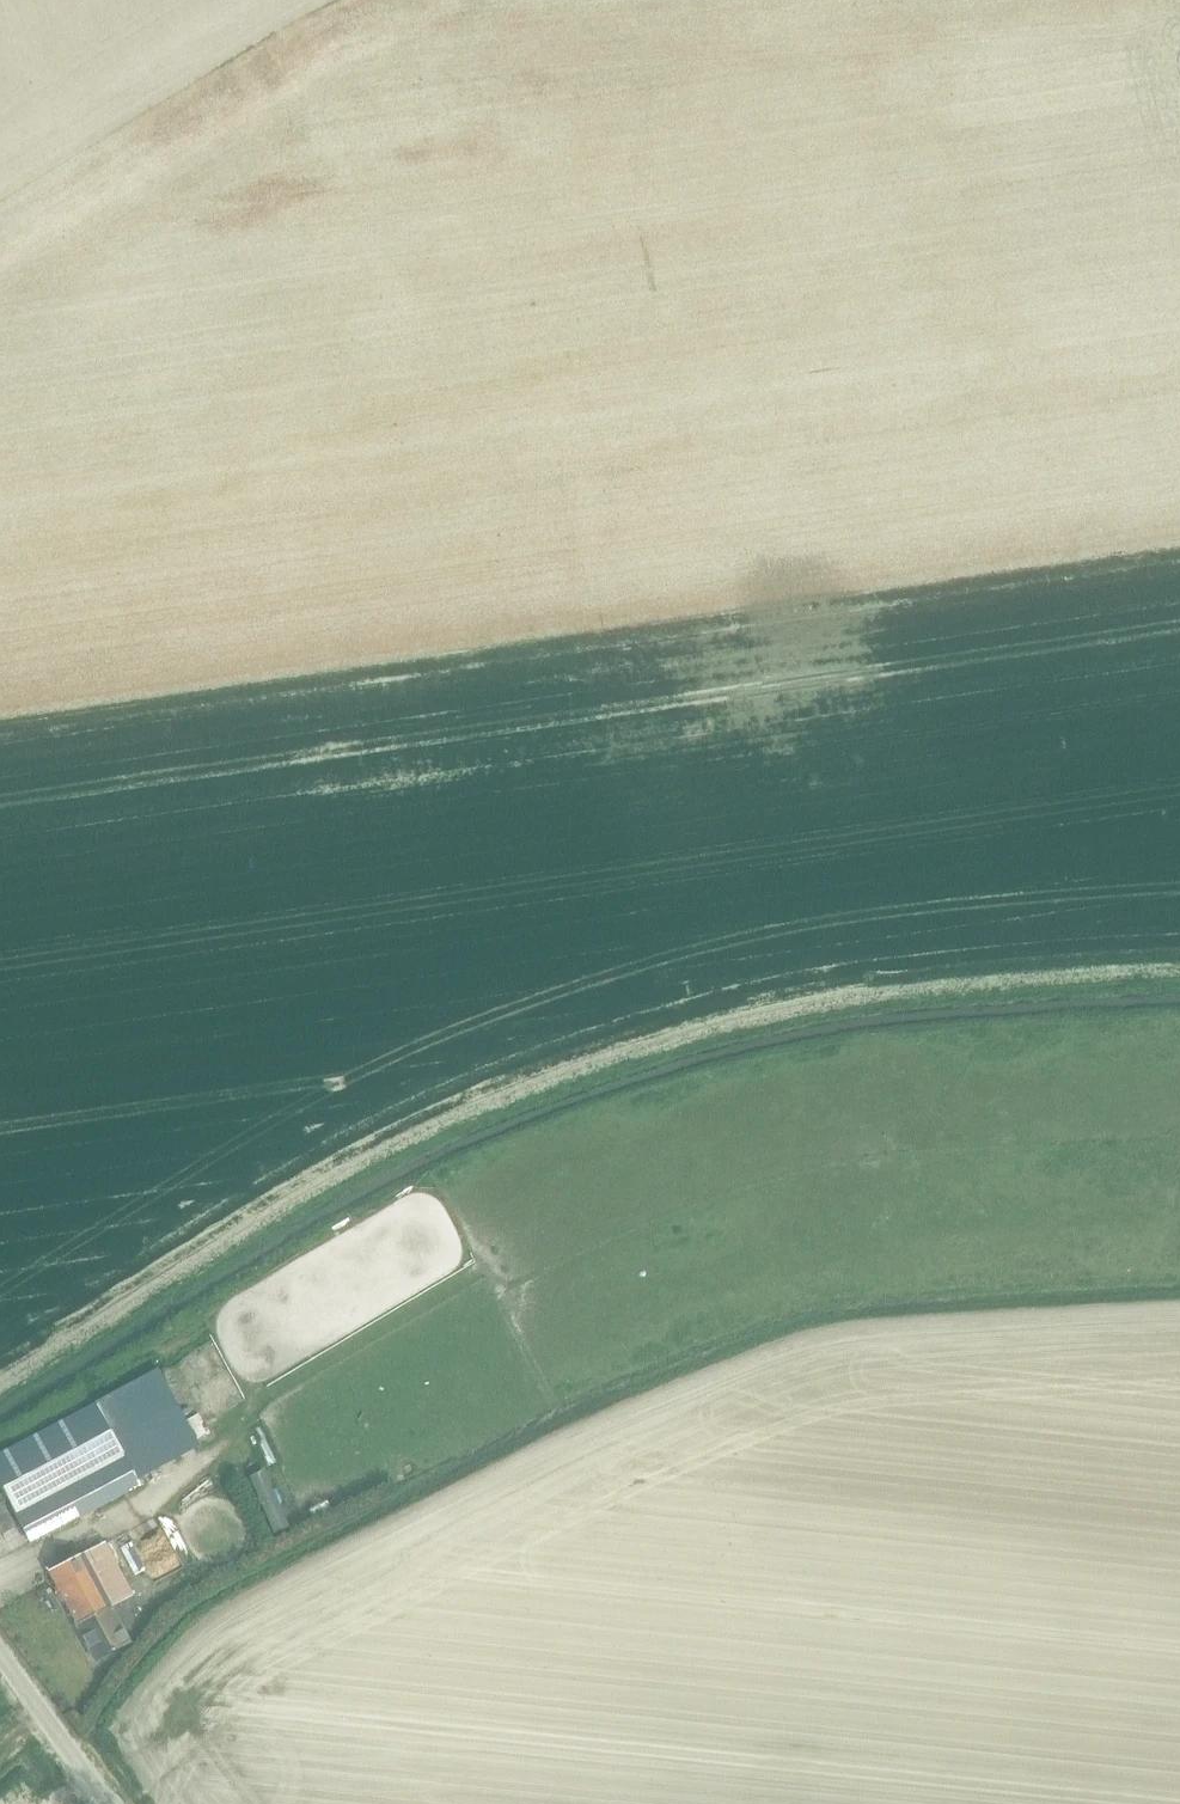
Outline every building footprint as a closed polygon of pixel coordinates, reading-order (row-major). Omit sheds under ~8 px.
[(95,1405),(0,1454),(0,1486),(9,1503),(0,1508),(0,1558),(137,1486),(135,1480),(197,1446),(157,1371),(95,1405)] [(322,1508),(340,1496),(332,1485),(315,1497),(322,1508)] [(142,1528),(125,1532),(135,1565),(151,1561),(142,1528)] [(93,1659),(126,1642),(128,1641),(115,1616),(132,1607),(127,1597),(132,1595),(104,1541),(47,1571),(93,1659)] [(179,1585),(200,1578),(196,1565),(174,1572),(179,1585)]
